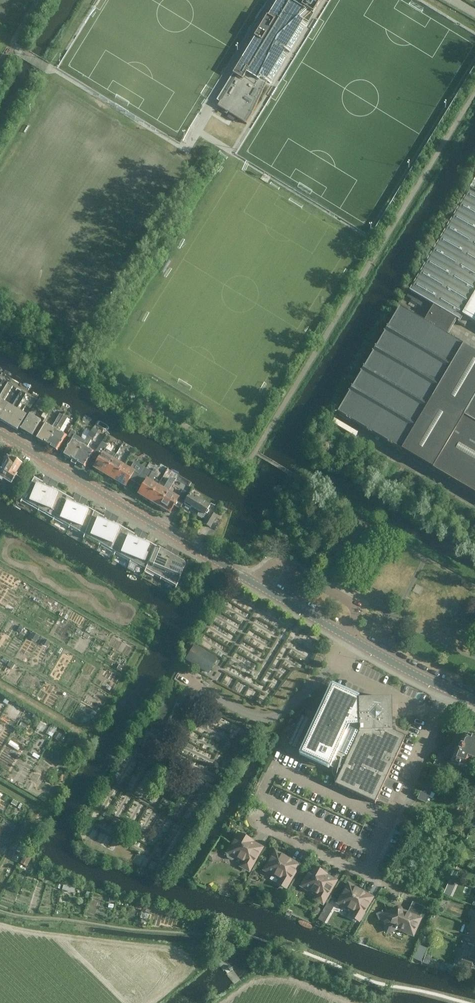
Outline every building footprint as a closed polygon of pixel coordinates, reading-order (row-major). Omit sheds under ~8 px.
[(217,106),(246,124),(252,115),(264,83),(266,80),(271,84),(288,56),(280,51),(283,48),(290,53),(306,27),(300,24),(304,18),(305,19),(311,13),(313,14),(321,0),(278,0),(217,99),(220,101),(217,106)] [(464,345),(447,334),(457,318),(459,319),(458,322),(464,326),(469,318),(474,322),(474,181),(470,189),(471,189),(412,290),(411,289),(407,296),(424,306),(427,302),(434,306),(423,323),(399,309),(338,412),(474,497),(474,351),(464,345)] [(8,404),(4,401),(12,386),(8,384),(0,397),(0,418),(8,404)] [(0,418),(0,421),(8,425),(26,395),(20,391),(12,406),(8,404),(0,418)] [(29,408),(34,399),(26,395),(8,425),(17,431),(26,415),(21,412),(25,405),(29,408)] [(41,421),(29,414),(21,429),(21,430),(22,432),(25,433),(26,433),(32,436),(41,421)] [(43,442),(46,444),(63,416),(60,414),(52,428),(47,425),(47,426),(45,425),(37,439),(38,440),(39,441),(41,443),(43,442)] [(63,434),(59,432),(67,418),(63,416),(46,444),(50,446),(50,448),(53,450),(54,449),(56,450),(61,442),(64,436),(63,435),(63,434)] [(97,433),(98,432),(92,429),(85,441),(74,461),(83,466),(88,459),(89,458),(89,457),(92,452),(90,451),(86,448),(92,439),(94,440),(97,434),(97,433)] [(64,455),(74,461),(85,441),(74,435),(72,439),(73,439),(69,446),(68,447),(68,448),(64,455)] [(108,446),(102,443),(94,458),(98,460),(93,468),(104,475),(113,459),(112,459),(104,454),(108,446)] [(115,481),(124,465),(118,462),(125,451),(119,447),(112,459),(113,459),(104,475),(115,481)] [(1,482),(2,479),(10,484),(14,477),(18,479),(24,469),(18,466),(19,464),(12,460),(11,461),(6,458),(0,469),(0,481),(1,482)] [(124,465),(115,481),(125,487),(130,479),(136,483),(145,468),(138,464),(134,471),(124,465)] [(156,475),(146,469),(145,468),(136,483),(143,487),(138,494),(149,501),(158,486),(152,482),(156,475)] [(41,483),(42,482),(33,477),(21,499),(37,509),(46,489),(40,487),(41,483)] [(30,481),(24,478),(18,488),(24,491),(30,481)] [(170,478),(170,479),(167,485),(171,487),(175,481),(170,478)] [(158,486),(149,501),(160,507),(169,492),(158,486)] [(53,489),(52,492),(46,489),(37,509),(54,518),(63,494),(53,489)] [(183,491),(181,495),(179,498),(169,492),(160,507),(170,513),(174,506),(180,509),(188,494),(183,491)] [(192,507),(199,511),(198,514),(205,519),(203,523),(210,527),(216,516),(210,512),(207,516),(204,514),(210,505),(190,493),(183,504),(185,505),(185,507),(189,509),(190,508),(191,508),(192,507)] [(69,527),(77,507),(71,504),(72,500),(73,500),(63,494),(54,518),(69,527)] [(84,535),(94,512),(84,506),(84,507),(83,509),(77,507),(69,527),(84,535)] [(94,512),(84,535),(100,544),(108,524),(102,521),(103,517),(94,512)] [(115,524),(114,527),(108,524),(100,544),(115,553),(125,529),(115,524)] [(134,535),(125,529),(115,553),(131,562),(139,541),(132,539),(134,535)] [(146,542),(145,544),(139,541),(131,562),(146,570),(156,547),(146,541),(146,542)] [(165,552),(156,547),(146,570),(161,579),(169,559),(163,557),(165,552)] [(177,559),(176,559),(176,561),(169,559),(161,579),(177,588),(185,567),(186,567),(186,566),(186,565),(185,564),(185,563),(184,563),(177,559)] [(187,657),(209,670),(216,658),(195,645),(187,657)] [(405,736),(396,732),(392,730),(391,698),(359,699),(332,687),(302,754),(341,772),(334,785),(375,803),(405,736)] [(154,717),(161,721),(171,705),(164,701),(154,717)] [(415,716),(408,731),(420,736),(427,721),(415,716)] [(452,757),(451,760),(467,767),(469,762),(474,764),(474,737),(463,732),(457,747),(456,747),(452,757)] [(432,799),(432,797),(441,801),(443,797),(434,793),(440,779),(446,782),(448,782),(451,780),(454,771),(463,775),(467,767),(451,760),(452,757),(437,753),(417,799),(426,803),(428,797),(432,799)] [(416,819),(408,815),(405,821),(414,825),(416,819)] [(238,834),(228,853),(227,855),(227,858),(232,860),(235,860),(236,857),(244,862),(241,866),(249,870),(262,848),(238,834)] [(210,849),(205,857),(212,861),(217,853),(210,849)] [(275,851),(265,870),(281,879),(278,883),(286,887),(299,865),(275,851)] [(312,867),(302,886),(318,895),(315,899),(323,903),(335,881),(312,867)] [(445,893),(453,895),(457,880),(449,878),(445,893)] [(354,911),(352,916),(359,920),(372,897),(348,884),(338,902),(354,911)] [(327,902),(319,919),(325,922),(334,905),(327,902)] [(407,914),(401,911),(401,910),(401,909),(400,908),(399,908),(398,908),(397,908),(396,908),(396,909),(395,910),(384,914),(385,917),(385,918),(384,919),(384,920),(384,921),(384,922),(385,923),(385,924),(386,925),(387,926),(388,927),(389,930),(395,928),(395,929),(398,928),(405,931),(405,933),(409,935),(412,934),(424,907),(412,902),(407,914)] [(428,940),(431,933),(425,931),(423,937),(428,940)] [(460,963),(471,968),(474,961),(463,957),(460,963)]
